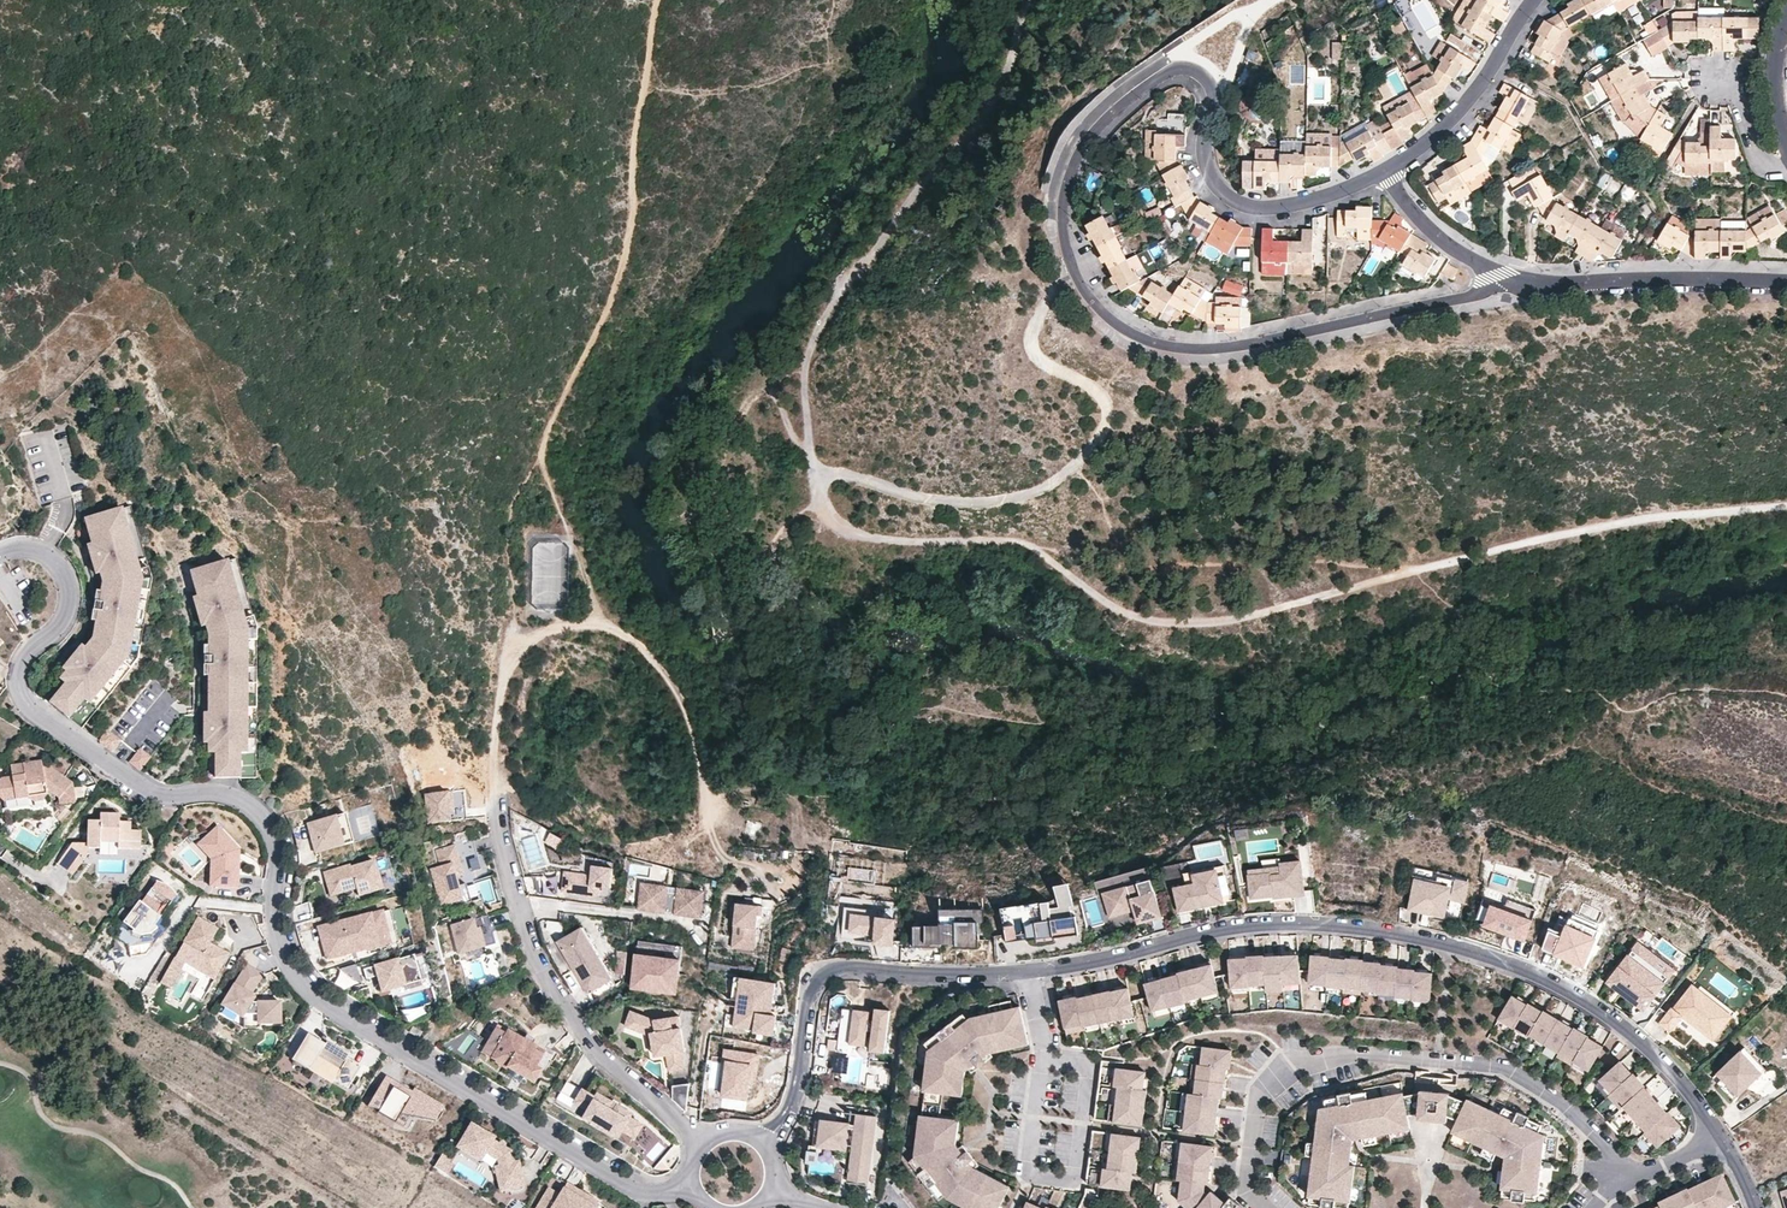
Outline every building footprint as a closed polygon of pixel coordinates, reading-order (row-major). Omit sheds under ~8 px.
[(1476,4),(1469,0),(1466,0),(1453,20),(1463,26),(1476,4)] [(1476,4),(1492,14),(1500,19),(1505,10),(1497,5),(1500,0),(1479,0),(1476,4)] [(1592,13),(1585,0),(1573,0),(1569,2),(1571,6),(1548,19),(1563,28),(1564,29),(1592,13)] [(1592,13),(1614,1),(1614,0),(1585,0),(1592,13)] [(1636,0),(1614,0),(1614,1),(1619,9),(1619,10),(1636,0)] [(1619,9),(1614,1),(1592,13),(1597,21),(1619,9)] [(1488,21),(1492,14),(1476,4),(1463,26),(1491,43),(1494,38),(1497,33),(1491,30),(1484,27),(1488,21)] [(1725,6),(1700,7),(1700,11),(1700,16),(1725,17),(1725,6)] [(1700,16),(1700,11),(1676,11),(1674,13),(1673,21),(1674,20),(1700,20),(1700,16)] [(1592,13),(1564,29),(1568,37),(1597,21),(1592,13)] [(1725,17),(1700,16),(1700,20),(1701,37),(1709,37),(1716,37),(1716,43),(1715,49),(1725,49),(1725,17)] [(1750,17),(1725,17),(1725,49),(1735,49),(1735,43),(1735,36),(1742,36),(1749,36),(1750,17)] [(1761,36),(1761,17),(1750,17),(1749,36),(1761,36)] [(1550,61),(1556,51),(1553,49),(1564,29),(1563,28),(1548,19),(1546,19),(1538,32),(1542,34),(1532,50),(1550,61)] [(1701,37),(1700,20),(1674,20),(1673,21),(1659,29),(1668,44),(1674,41),(1690,40),(1691,37),(1701,37)] [(1568,37),(1564,29),(1553,49),(1556,51),(1561,55),(1570,40),(1568,37)] [(1654,54),(1669,45),(1668,44),(1659,29),(1655,31),(1644,37),(1654,54)] [(1342,60),(1343,42),(1332,42),(1332,59),(1342,60)] [(1470,71),(1475,62),(1442,42),(1434,55),(1442,61),(1433,74),(1443,91),(1452,77),(1456,79),(1460,73),(1463,67),(1470,71)] [(1651,76),(1652,76),(1646,68),(1642,71),(1636,74),(1632,68),(1627,61),(1611,71),(1624,92),(1647,79),(1651,76)] [(1624,92),(1611,71),(1601,77),(1614,98),(1624,92)] [(1444,93),(1443,91),(1433,74),(1411,86),(1414,90),(1428,116),(1435,111),(1433,107),(1430,101),(1436,97),(1444,93)] [(1656,93),(1647,79),(1624,92),(1637,114),(1651,123),(1659,109),(1653,105),(1649,97),(1656,93)] [(1531,97),(1506,82),(1501,92),(1503,93),(1509,96),(1506,102),(1497,116),(1515,126),(1531,97)] [(1415,124),(1428,116),(1414,90),(1386,106),(1392,119),(1381,126),(1388,139),(1393,148),(1401,144),(1401,140),(1411,134),(1408,127),(1415,124)] [(1637,114),(1624,92),(1614,98),(1627,120),(1637,114)] [(1644,137),(1666,149),(1675,133),(1667,129),(1661,126),(1665,121),(1668,115),(1659,109),(1651,123),(1644,137)] [(1166,112),(1166,136),(1184,136),(1184,113),(1166,112)] [(1515,126),(1497,116),(1494,123),(1490,129),(1484,127),(1482,125),(1474,139),(1483,156),(1491,143),(1502,148),(1515,126)] [(1680,137),(1667,160),(1677,166),(1682,158),(1687,161),(1690,161),(1690,171),(1713,171),(1713,157),(1713,132),(1713,123),(1712,117),(1703,116),(1703,135),(1703,141),(1696,141),(1687,140),(1680,137)] [(1722,123),(1713,123),(1713,132),(1713,157),(1726,156),(1737,157),(1737,136),(1729,136),(1722,136),(1722,129),(1722,123)] [(1340,138),(1340,145),(1357,137),(1368,130),(1366,124),(1340,138)] [(1381,154),(1393,148),(1388,139),(1381,126),(1370,132),(1368,130),(1357,137),(1340,145),(1340,164),(1355,157),(1357,162),(1363,158),(1370,154),(1374,161),(1381,158),(1381,154)] [(1515,126),(1502,148),(1513,154),(1525,132),(1515,126)] [(1156,160),(1156,136),(1156,129),(1146,129),(1146,160),(1156,160)] [(1184,146),(1184,136),(1166,136),(1156,136),(1156,160),(1156,161),(1164,176),(1180,168),(1176,160),(1176,153),(1176,146),(1182,146),(1184,146)] [(1666,149),(1644,137),(1639,145),(1661,156),(1666,149)] [(1471,156),(1466,160),(1459,164),(1469,181),(1490,168),(1483,156),(1474,139),(1465,145),(1468,151),(1471,156)] [(1502,148),(1491,143),(1483,156),(1490,168),(1502,148)] [(1323,167),(1332,167),(1340,166),(1340,164),(1340,145),(1306,145),(1306,153),(1306,176),(1316,176),(1316,167),(1323,167)] [(1306,153),(1281,153),(1281,160),(1281,183),(1291,183),(1291,175),(1298,175),(1306,176),(1306,153)] [(1255,188),(1256,160),(1242,159),(1243,187),(1255,188)] [(1255,188),(1266,188),(1266,182),(1273,182),(1281,183),(1281,160),(1256,160),(1255,188)] [(1535,163),(1511,177),(1518,189),(1515,190),(1520,199),(1524,197),(1530,193),(1534,199),(1538,206),(1540,204),(1556,195),(1542,174),(1541,174),(1535,163)] [(1449,193),(1469,181),(1459,164),(1447,172),(1448,174),(1432,184),(1442,201),(1450,196),(1449,193)] [(1183,204),(1195,198),(1185,181),(1189,178),(1182,167),(1180,168),(1164,176),(1175,195),(1172,197),(1177,208),(1183,204)] [(1490,168),(1469,181),(1475,191),(1496,178),(1490,168)] [(1475,191),(1469,181),(1449,193),(1450,196),(1455,203),(1475,191)] [(1559,201),(1556,195),(1540,204),(1549,220),(1551,221),(1556,223),(1563,227),(1559,234),(1558,235),(1566,240),(1571,232),(1581,213),(1559,201)] [(1191,220),(1212,233),(1221,219),(1212,214),(1214,210),(1208,207),(1201,203),(1198,196),(1195,198),(1183,204),(1191,220)] [(1749,228),(1750,246),(1774,235),(1775,238),(1786,233),(1786,228),(1775,204),(1752,214),(1757,224),(1749,228)] [(1372,227),(1372,220),(1371,207),(1357,207),(1357,211),(1339,210),(1339,216),(1339,230),(1348,230),(1348,227),(1359,227),(1361,227),(1362,227),(1372,227)] [(1389,220),(1372,220),(1372,227),(1372,237),(1381,237),(1401,250),(1411,233),(1406,230),(1399,226),(1402,220),(1404,217),(1403,217),(1394,213),(1389,220)] [(1603,226),(1581,213),(1571,232),(1578,236),(1585,240),(1581,246),(1579,250),(1587,255),(1595,240),(1603,226)] [(1329,234),(1336,233),(1334,216),(1327,217),(1329,234)] [(1698,228),(1723,228),(1723,219),(1723,216),(1698,217),(1698,228)] [(1097,230),(1092,234),(1088,235),(1090,238),(1092,242),(1095,240),(1099,248),(1119,237),(1114,230),(1113,230),(1106,217),(1094,223),(1097,230)] [(1723,228),(1749,228),(1749,218),(1723,219),(1723,228)] [(1234,246),(1252,246),(1252,230),(1252,228),(1244,228),(1232,220),(1229,224),(1221,219),(1212,233),(1234,246)] [(1698,251),(1698,237),(1671,222),(1661,241),(1673,247),(1675,245),(1683,249),(1699,256),(1698,251)] [(1088,226),(1092,234),(1097,230),(1094,223),(1088,226)] [(1626,238),(1603,226),(1595,240),(1587,255),(1596,259),(1598,255),(1602,249),(1610,253),(1615,256),(1626,238)] [(1372,227),(1362,227),(1361,227),(1359,227),(1358,239),(1372,239),(1372,237),(1372,227)] [(1264,261),(1288,261),(1289,241),(1281,241),(1274,240),(1274,234),(1274,229),(1264,228),(1264,261)] [(1723,228),(1698,228),(1698,237),(1698,251),(1702,251),(1710,250),(1710,256),(1710,258),(1723,257),(1723,228)] [(1729,257),(1734,257),(1735,256),(1735,249),(1742,249),(1750,248),(1750,246),(1749,228),(1723,228),(1723,257),(1729,257)] [(1289,241),(1288,261),(1314,262),(1314,229),(1304,229),(1303,234),(1303,241),(1297,241),(1289,241)] [(1428,244),(1411,233),(1401,250),(1409,255),(1405,263),(1425,275),(1436,259),(1430,256),(1424,252),(1427,247),(1428,244)] [(1119,237),(1099,248),(1104,257),(1107,263),(1114,259),(1117,266),(1129,259),(1122,247),(1123,246),(1119,237)] [(1114,259),(1107,263),(1111,269),(1117,266),(1114,259)] [(1121,273),(1115,277),(1112,278),(1114,281),(1115,284),(1119,282),(1124,292),(1131,289),(1143,281),(1138,272),(1136,273),(1129,259),(1117,266),(1121,273)] [(1314,262),(1288,261),(1288,273),(1313,273),(1314,262)] [(1452,279),(1458,268),(1449,263),(1443,273),(1452,279)] [(1117,266),(1111,269),(1115,277),(1121,273),(1117,266)] [(1180,286),(1203,299),(1208,289),(1186,276),(1180,286)] [(1152,305),(1164,313),(1170,303),(1175,296),(1147,279),(1143,281),(1131,289),(1154,302),(1152,305)] [(1240,296),(1244,285),(1225,279),(1222,290),(1240,296)] [(1186,308),(1209,320),(1209,303),(1203,299),(1180,286),(1175,296),(1170,303),(1184,311),(1186,308)] [(1219,303),(1219,306),(1243,307),(1243,297),(1218,297),(1219,303)] [(1227,325),(1242,326),(1244,325),(1251,324),(1251,306),(1243,307),(1219,306),(1219,303),(1209,303),(1209,320),(1209,322),(1227,322),(1227,325)] [(123,524),(119,508),(109,511),(114,527),(123,524)] [(137,570),(123,524),(114,527),(109,511),(90,517),(95,533),(87,535),(89,544),(92,554),(88,556),(90,564),(95,563),(98,573),(100,582),(140,579),(137,570)] [(95,533),(90,517),(82,519),(87,535),(95,533)] [(231,576),(226,560),(219,563),(224,578),(231,576)] [(242,619),(231,576),(224,578),(219,563),(196,568),(200,584),(193,586),(196,597),(198,607),(194,608),(196,616),(201,615),(204,625),(206,634),(245,630),(242,619)] [(150,579),(146,567),(137,570),(140,579),(150,579)] [(200,584),(196,568),(189,570),(193,586),(200,584)] [(138,589),(140,579),(100,582),(99,592),(97,602),(93,601),(91,610),(95,611),(94,621),(91,638),(126,656),(128,646),(138,589)] [(147,591),(150,579),(140,579),(138,589),(147,591)] [(254,628),(251,616),(242,619),(245,630),(254,628)] [(254,639),(254,628),(245,630),(245,640),(254,639)] [(245,640),(245,630),(206,634),(206,646),(206,656),(202,656),(202,665),(206,665),(206,675),(206,694),(245,694),(245,684),(245,640)] [(87,703),(121,663),(126,656),(91,638),(76,656),(73,653),(67,659),(70,662),(64,670),(57,678),(63,682),(52,695),(71,711),(82,698),(87,703)] [(76,656),(83,648),(79,645),(73,653),(76,656)] [(135,660),(137,648),(128,646),(126,656),(135,660)] [(127,669),(135,660),(126,656),(121,663),(127,669)] [(64,670),(70,662),(67,659),(60,667),(64,670)] [(254,694),(254,684),(245,684),(245,694),(254,694)] [(202,723),(202,732),(206,732),(206,743),(206,752),(213,752),(213,769),(238,769),(238,752),(245,752),(245,704),(245,694),(206,694),(206,713),(206,723),(202,723)] [(254,705),(254,694),(245,694),(245,704),(254,705)] [(71,711),(52,695),(47,701),(66,717),(71,711)] [(109,749),(116,740),(103,731),(97,740),(109,749)] [(127,760),(136,767),(145,755),(137,748),(127,760)] [(75,781),(52,764),(46,764),(45,758),(27,761),(28,772),(16,774),(17,785),(6,786),(7,798),(32,794),(37,799),(46,797),(50,792),(56,791),(63,797),(75,781)] [(27,761),(14,763),(5,775),(0,782),(0,791),(7,798),(6,786),(17,785),(16,774),(28,772),(27,761)] [(238,777),(238,769),(213,769),(213,777),(238,777)] [(466,819),(463,790),(448,792),(425,795),(428,823),(451,821),(466,819)] [(87,824),(88,825),(90,826),(91,826),(91,831),(87,830),(86,841),(73,840),(57,861),(73,872),(88,852),(88,847),(95,847),(99,847),(100,840),(118,841),(117,848),(121,848),(137,849),(138,829),(128,828),(128,820),(118,820),(118,813),(99,812),(98,818),(90,818),(89,819),(87,821),(87,824)] [(334,816),(310,823),(314,838),(311,838),(314,852),(342,845),(353,842),(345,813),(334,816)] [(238,887),(239,850),(218,826),(204,839),(216,852),(216,859),(211,859),(210,886),(238,887)] [(563,838),(553,832),(548,840),(559,846),(563,838)] [(170,837),(164,846),(171,851),(177,842),(170,837)] [(216,852),(204,839),(198,844),(211,859),(216,859),(216,852)] [(481,870),(473,840),(455,845),(436,851),(441,868),(432,871),(442,904),(451,901),(453,908),(471,902),(466,884),(457,886),(454,878),(454,877),(463,875),(481,870)] [(1281,874),(1280,863),(1280,858),(1262,860),(1262,869),(1248,870),(1249,875),(1271,873),(1272,875),(1281,874)] [(334,871),(324,874),(332,896),(357,888),(359,896),(383,888),(378,874),(374,860),(351,868),(350,865),(339,869),(340,872),(335,874),(334,871)] [(73,872),(57,861),(54,865),(70,877),(73,872)] [(1305,894),(1301,861),(1280,863),(1281,874),(1272,875),(1271,873),(1249,875),(1251,898),(1274,896),(1273,893),(1281,892),(1282,895),(1282,897),(1305,894)] [(611,888),(614,868),(593,865),(592,875),(579,873),(564,871),(562,891),(601,897),(602,887),(611,888)] [(1216,870),(1222,902),(1231,900),(1224,865),(1215,867),(1216,870)] [(849,866),(847,878),(872,881),(874,870),(849,866)] [(1216,870),(1215,867),(1193,871),(1193,875),(1216,870)] [(1463,901),(1467,883),(1456,880),(1439,876),(1440,872),(1415,867),(1409,893),(1414,894),(1410,909),(1424,912),(1425,906),(1432,907),(1430,914),(1444,916),(1446,907),(1450,908),(1452,898),(1463,901)] [(1216,870),(1193,875),(1195,884),(1186,886),(1174,888),(1179,911),(1205,906),(1204,902),(1208,901),(1209,905),(1222,902),(1216,870)] [(1193,875),(1193,871),(1183,873),(1186,886),(1195,884),(1193,875)] [(1468,879),(1440,872),(1439,876),(1456,880),(1467,883),(1468,879)] [(1538,873),(1534,897),(1545,899),(1549,875),(1538,873)] [(155,922),(162,911),(161,903),(170,901),(172,898),(169,895),(174,888),(172,885),(169,883),(167,882),(165,881),(162,879),(160,879),(157,878),(141,899),(133,910),(131,909),(114,931),(129,942),(156,938),(163,928),(155,922)] [(1152,919),(1162,917),(1151,879),(1103,893),(1109,917),(1134,910),(1138,923),(1147,921),(1146,918),(1151,916),(1152,919)] [(701,917),(704,892),(679,888),(678,897),(666,895),(667,887),(642,884),(639,909),(664,912),(665,906),(677,907),(676,913),(701,917)] [(1025,921),(1073,916),(1072,906),(1075,906),(1071,884),(1058,885),(1059,901),(1013,905),(1014,916),(1024,915),(1025,921)] [(610,898),(611,888),(602,887),(601,897),(610,898)] [(133,910),(141,899),(139,898),(131,909),(133,910)] [(162,911),(170,901),(161,903),(162,911)] [(755,939),(758,916),(762,916),(763,906),(738,904),(733,940),(755,943),(755,939)] [(1525,940),(1532,921),(1492,906),(1485,926),(1525,940)] [(893,945),(896,920),(880,919),(881,911),(871,910),(871,914),(855,912),(856,908),(846,907),(842,938),(893,945)] [(381,911),(329,925),(334,944),(324,947),(327,959),(368,947),(389,941),(381,911)] [(1124,923),(1134,920),(1132,911),(1122,914),(1124,923)] [(941,926),(941,947),(957,947),(957,935),(985,935),(985,912),(941,912),(941,926)] [(1078,935),(1076,916),(1073,916),(1025,921),(1024,915),(1014,916),(1014,922),(1005,923),(1007,942),(1037,939),(1037,944),(1055,943),(1054,937),(1078,935)] [(489,916),(451,926),(459,954),(497,944),(489,916)] [(214,979),(228,953),(210,943),(218,928),(197,917),(175,957),(183,962),(214,979)] [(1562,937),(1551,931),(1543,949),(1584,967),(1600,931),(1571,918),(1562,937)] [(334,944),(329,925),(319,928),(324,947),(334,944)] [(941,926),(914,926),(914,947),(941,947),(941,926)] [(563,951),(588,936),(582,927),(557,942),(563,951)] [(588,936),(563,951),(588,993),(613,979),(588,936)] [(755,943),(733,940),(732,946),(754,949),(755,943)] [(639,941),(634,981),(663,985),(662,992),(677,994),(683,947),(639,941)] [(1643,1010),(1674,970),(1638,943),(1624,961),(1630,966),(1625,972),(1619,967),(1611,978),(1626,989),(1622,993),(1643,1010)] [(421,981),(414,955),(364,969),(366,979),(377,976),(382,992),(405,986),(421,981)] [(1300,977),(1299,955),(1265,957),(1264,956),(1247,957),(1247,959),(1230,960),(1232,991),(1250,990),(1250,988),(1266,987),(1266,988),(1284,987),(1301,986),(1300,977)] [(1429,1002),(1431,974),(1414,972),(1414,971),(1397,969),(1397,967),(1380,966),(1380,964),(1363,962),(1363,961),(1346,959),(1346,961),(1329,959),(1329,957),(1312,956),(1310,984),(1327,986),(1327,987),(1344,988),(1344,987),(1361,989),(1361,991),(1378,992),(1378,994),(1395,996),(1395,997),(1412,999),(1412,1000),(1429,1002)] [(1715,956),(1707,964),(1726,981),(1733,972),(1715,956)] [(172,981),(183,962),(175,957),(163,976),(172,981)] [(1625,972),(1630,966),(1624,961),(1619,967),(1625,972)] [(250,994),(262,974),(246,964),(236,979),(221,1004),(237,1014),(242,1014),(256,1014),(256,1023),(279,1023),(279,1002),(263,1002),(252,1002),(247,998),(250,994)] [(353,965),(342,969),(347,985),(358,981),(353,965)] [(1178,975),(1145,983),(1152,1011),(1186,1002),(1185,1000),(1202,996),(1219,992),(1212,965),(1178,973),(1178,975)] [(421,966),(417,967),(421,981),(426,984),(421,966)] [(738,1000),(742,977),(736,976),(732,999),(738,1000)] [(774,1035),(777,1016),(771,1015),(772,1011),(776,983),(742,977),(738,1000),(737,1007),(734,1027),(755,1030),(754,1032),(774,1035)] [(1626,989),(1611,978),(1608,982),(1622,993),(1626,989)] [(421,981),(405,986),(406,990),(426,984),(421,981)] [(1726,1024),(1712,1012),(1719,1003),(1700,987),(1694,982),(1675,1007),(1674,1006),(1660,1023),(1670,1031),(1684,1014),(1689,1008),(1694,1011),(1689,1018),(1714,1038),(1726,1024)] [(1723,999),(1703,983),(1700,987),(1719,1003),(1723,999)] [(1134,1016),(1128,988),(1111,991),(1078,997),(1077,996),(1060,999),(1065,1026),(1082,1023),(1082,1025),(1116,1018),(1116,1019),(1134,1016)] [(1220,998),(1219,992),(1202,996),(1203,1003),(1220,998)] [(1513,997),(1499,1021),(1514,1029),(1514,1028),(1529,1037),(1530,1036),(1559,1053),(1560,1052),(1575,1061),(1574,1063),(1589,1071),(1603,1048),(1588,1039),(1589,1038),(1574,1029),(1574,1030),(1544,1012),(1543,1013),(1529,1005),(1528,1006),(1513,997)] [(1737,1010),(1723,999),(1719,1003),(1712,1012),(1726,1024),(1737,1010)] [(989,1005),(990,1012),(1012,1007),(1010,1000),(989,1005)] [(1028,1043),(1019,1006),(1012,1007),(990,1012),(971,1017),(968,1019),(956,1029),(951,1023),(937,1034),(938,1034),(942,1040),(930,1049),(929,1050),(924,1091),(926,1091),(942,1093),(962,1095),(965,1071),(969,1068),(975,1063),(978,1067),(986,1061),(983,1057),(988,1053),(989,1053),(1028,1043)] [(1689,1018),(1694,1011),(1689,1008),(1684,1014),(1689,1018)] [(884,1053),(889,1011),(875,1009),(873,1021),(867,1021),(868,1012),(853,1010),(849,1045),(864,1047),(866,1031),(872,1031),(869,1051),(884,1053)] [(633,1029),(638,1013),(631,1011),(626,1027),(633,1029)] [(656,1019),(638,1013),(633,1029),(649,1034),(653,1034),(653,1045),(654,1057),(665,1056),(666,1072),(681,1071),(682,1053),(680,1018),(656,1019)] [(256,1023),(256,1014),(242,1014),(242,1027),(256,1027),(256,1023)] [(963,1014),(951,1023),(956,1029),(968,1019),(963,1014)] [(1082,1023),(1065,1026),(1066,1032),(1083,1029),(1082,1025),(1082,1023)] [(508,1031),(498,1024),(496,1028),(506,1034),(508,1031)] [(422,1032),(413,1026),(409,1032),(419,1038),(422,1032)] [(534,1051),(536,1047),(532,1045),(523,1040),(508,1031),(506,1034),(496,1028),(481,1052),(496,1061),(495,1063),(506,1069),(507,1068),(515,1073),(524,1078),(534,1084),(541,1071),(542,1070),(536,1067),(543,1057),(534,1051)] [(942,1040),(938,1034),(926,1043),(930,1049),(942,1040)] [(523,1040),(532,1045),(535,1041),(526,1036),(523,1040)] [(346,1092),(360,1069),(329,1051),(327,1054),(321,1050),(323,1047),(307,1037),(293,1059),(304,1066),(310,1056),(338,1073),(332,1083),(346,1092)] [(1213,1133),(1218,1096),(1221,1096),(1225,1066),(1224,1066),(1225,1058),(1229,1058),(1230,1049),(1202,1045),(1200,1063),(1197,1062),(1195,1078),(1193,1093),(1188,1092),(1185,1111),(1183,1129),(1213,1133)] [(735,1051),(726,1050),(724,1062),(728,1062),(734,1062),(735,1051)] [(747,1099),(749,1083),(752,1065),(758,1066),(759,1055),(735,1051),(734,1062),(728,1062),(723,1096),(747,1099)] [(1763,1074),(1742,1051),(1738,1055),(1759,1077),(1763,1074)] [(1575,1061),(1560,1052),(1559,1053),(1557,1057),(1572,1066),(1574,1063),(1575,1061)] [(986,1061),(992,1056),(989,1053),(988,1053),(983,1057),(986,1061)] [(1759,1077),(1738,1055),(1732,1060),(1720,1071),(1725,1077),(1723,1079),(1739,1096),(1759,1077)] [(976,1069),(978,1067),(975,1063),(969,1068),(972,1072),(976,1069)] [(1633,1076),(1621,1063),(1601,1081),(1613,1094),(1614,1093),(1625,1106),(1624,1107),(1646,1132),(1645,1134),(1657,1148),(1680,1127),(1668,1113),(1667,1114),(1644,1089),(1645,1088),(1634,1075),(1633,1076)] [(758,1066),(752,1065),(749,1083),(755,1084),(758,1066)] [(1140,1097),(1142,1088),(1138,1088),(1139,1080),(1142,1080),(1144,1071),(1100,1065),(1094,1119),(1137,1124),(1138,1115),(1142,1116),(1144,1097),(1140,1097)] [(524,1078),(515,1073),(512,1077),(521,1083),(524,1078)] [(435,1119),(442,1107),(414,1090),(410,1097),(402,1092),(404,1088),(386,1077),(369,1107),(380,1109),(378,1112),(395,1122),(401,1113),(435,1119)] [(1723,1079),(1718,1083),(1735,1101),(1739,1096),(1723,1079)] [(630,1118),(632,1114),(597,1094),(595,1098),(568,1081),(555,1103),(575,1115),(580,1107),(587,1111),(582,1120),(617,1140),(622,1132),(635,1139),(643,1126),(630,1118)] [(687,1111),(691,1085),(674,1083),(672,1099),(686,1112),(687,1111)] [(1451,1094),(1451,1092),(1421,1089),(1420,1092),(1419,1113),(1418,1120),(1448,1122),(1449,1115),(1451,1094)] [(942,1093),(926,1091),(923,1116),(939,1118),(942,1093)] [(1185,1111),(1188,1092),(1181,1091),(1179,1110),(1185,1111)] [(1338,1201),(1351,1203),(1357,1165),(1352,1164),(1356,1139),(1360,1138),(1365,1138),(1377,1135),(1412,1127),(1409,1115),(1404,1095),(1403,1091),(1369,1098),(1355,1101),(1343,1104),(1329,1107),(1322,1108),(1317,1142),(1315,1154),(1310,1194),(1312,1197),(1326,1199),(1338,1201)] [(1367,1091),(1353,1094),(1355,1101),(1369,1098),(1367,1091)] [(1419,1113),(1420,1092),(1404,1095),(1409,1115),(1419,1113)] [(1625,1106),(1614,1093),(1613,1094),(1609,1097),(1620,1110),(1624,1107),(1625,1106)] [(1458,1120),(1467,1102),(1451,1094),(1449,1115),(1458,1120)] [(1343,1104),(1341,1097),(1327,1100),(1329,1107),(1343,1104)] [(1538,1193),(1545,1135),(1539,1132),(1526,1126),(1527,1123),(1529,1118),(1530,1116),(1519,1111),(1518,1113),(1514,1120),(1501,1114),(1468,1099),(1467,1102),(1453,1132),(1485,1147),(1498,1153),(1500,1147),(1507,1150),(1506,1157),(1502,1188),(1503,1188),(1513,1190),(1513,1197),(1512,1200),(1524,1201),(1525,1199),(1526,1191),(1536,1193),(1538,1193)] [(1514,1120),(1518,1113),(1505,1107),(1501,1114),(1514,1120)] [(849,1124),(822,1121),(819,1146),(846,1150),(847,1145),(854,1146),(849,1182),(867,1185),(876,1116),(858,1113),(850,1112),(849,1124)] [(975,1168),(974,1168),(969,1162),(973,1159),(974,1159),(968,1152),(964,1155),(959,1149),(956,1144),(959,1120),(939,1118),(923,1116),(921,1115),(916,1156),(917,1157),(926,1169),(920,1174),(930,1187),(931,1187),(937,1182),(946,1194),(948,1198),(966,1207),(968,1207),(999,1207),(1010,1187),(975,1168)] [(1529,1118),(1526,1126),(1539,1132),(1542,1125),(1529,1118)] [(510,1151),(492,1140),(494,1137),(471,1124),(457,1147),(459,1148),(480,1161),(486,1152),(498,1159),(500,1166),(495,1168),(501,1191),(504,1190),(521,1186),(524,1185),(518,1162),(513,1163),(510,1151)] [(1137,1163),(1139,1145),(1135,1144),(1136,1136),(1092,1131),(1086,1184),(1130,1189),(1131,1179),(1127,1179),(1128,1171),(1132,1171),(1133,1163),(1137,1163)] [(1379,1143),(1377,1135),(1365,1138),(1367,1145),(1379,1143)] [(1243,1206),(1240,1204),(1227,1193),(1222,1199),(1211,1190),(1208,1194),(1204,1190),(1205,1182),(1208,1182),(1212,1145),(1182,1141),(1177,1179),(1181,1179),(1179,1200),(1191,1202),(1197,1207),(1196,1207),(1241,1207),(1243,1206)] [(1315,1154),(1317,1142),(1309,1141),(1308,1153),(1315,1154)] [(963,1146),(959,1149),(964,1155),(968,1152),(965,1149),(963,1146)] [(1497,1152),(1485,1147),(1482,1154),(1493,1159),(1497,1152)] [(1506,1157),(1507,1150),(1500,1147),(1498,1153),(1502,1155),(1506,1157)] [(926,1169),(917,1157),(911,1161),(920,1173),(926,1169)] [(973,1159),(969,1162),(974,1168),(975,1168),(978,1165),(973,1159)] [(1736,1201),(1723,1173),(1716,1176),(1717,1178),(1714,1180),(1713,1178),(1698,1185),(1699,1187),(1696,1189),(1695,1187),(1689,1189),(1689,1188),(1681,1192),(1682,1194),(1679,1195),(1678,1193),(1670,1197),(1671,1199),(1668,1200),(1667,1199),(1659,1202),(1661,1205),(1655,1207),(1722,1207),(1736,1201)] [(937,1182),(931,1187),(940,1199),(946,1194),(937,1182)] [(568,1183),(565,1188),(595,1207),(597,1207),(599,1204),(568,1183)] [(565,1188),(561,1194),(550,1187),(536,1207),(595,1207),(565,1188)] [(1513,1197),(1513,1190),(1503,1188),(1502,1196),(1513,1197)] [(1535,1200),(1536,1193),(1526,1191),(1525,1199),(1535,1200)] [(1325,1206),(1326,1199),(1312,1197),(1311,1204),(1325,1206)] [(1191,1202),(1179,1200),(1189,1207),(1196,1207),(1197,1207),(1191,1202)]
